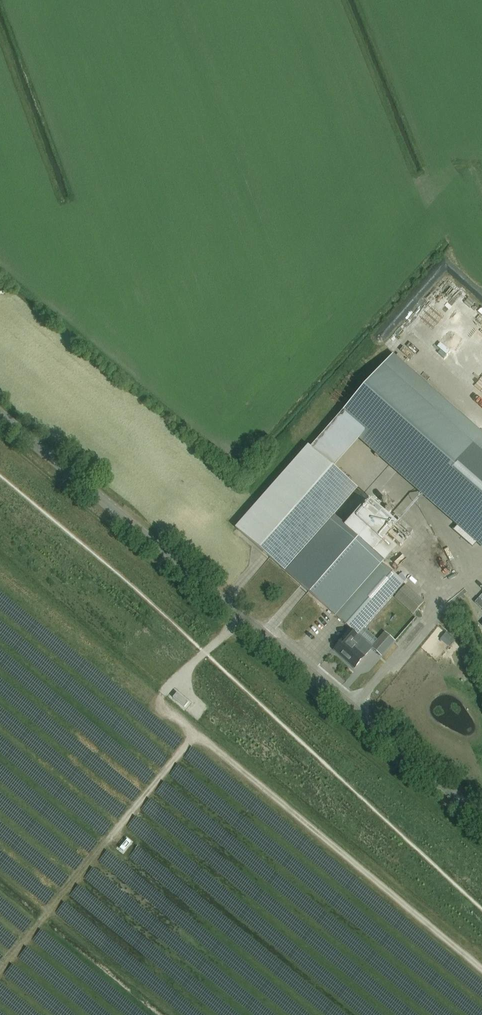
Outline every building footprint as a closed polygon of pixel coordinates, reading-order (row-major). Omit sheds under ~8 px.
[(413,348),(421,353),(428,343),(420,338),(413,348)] [(481,533),(481,452),(429,405),(388,450),(481,533)] [(238,530),(351,629),(344,636),(346,638),(335,650),(355,667),(366,655),(351,643),(358,635),(358,636),(404,584),(382,564),(384,562),(345,527),(335,517),(358,490),(333,469),(309,450),(238,530)] [(398,525),(370,500),(345,527),(384,562),(385,563),(398,549),(386,538),(398,525)] [(425,602),(406,585),(395,598),(414,615),(425,602)] [(383,657),(396,641),(386,632),(372,647),(383,657)] [(455,641),(446,633),(442,638),(451,646),(455,641)]
